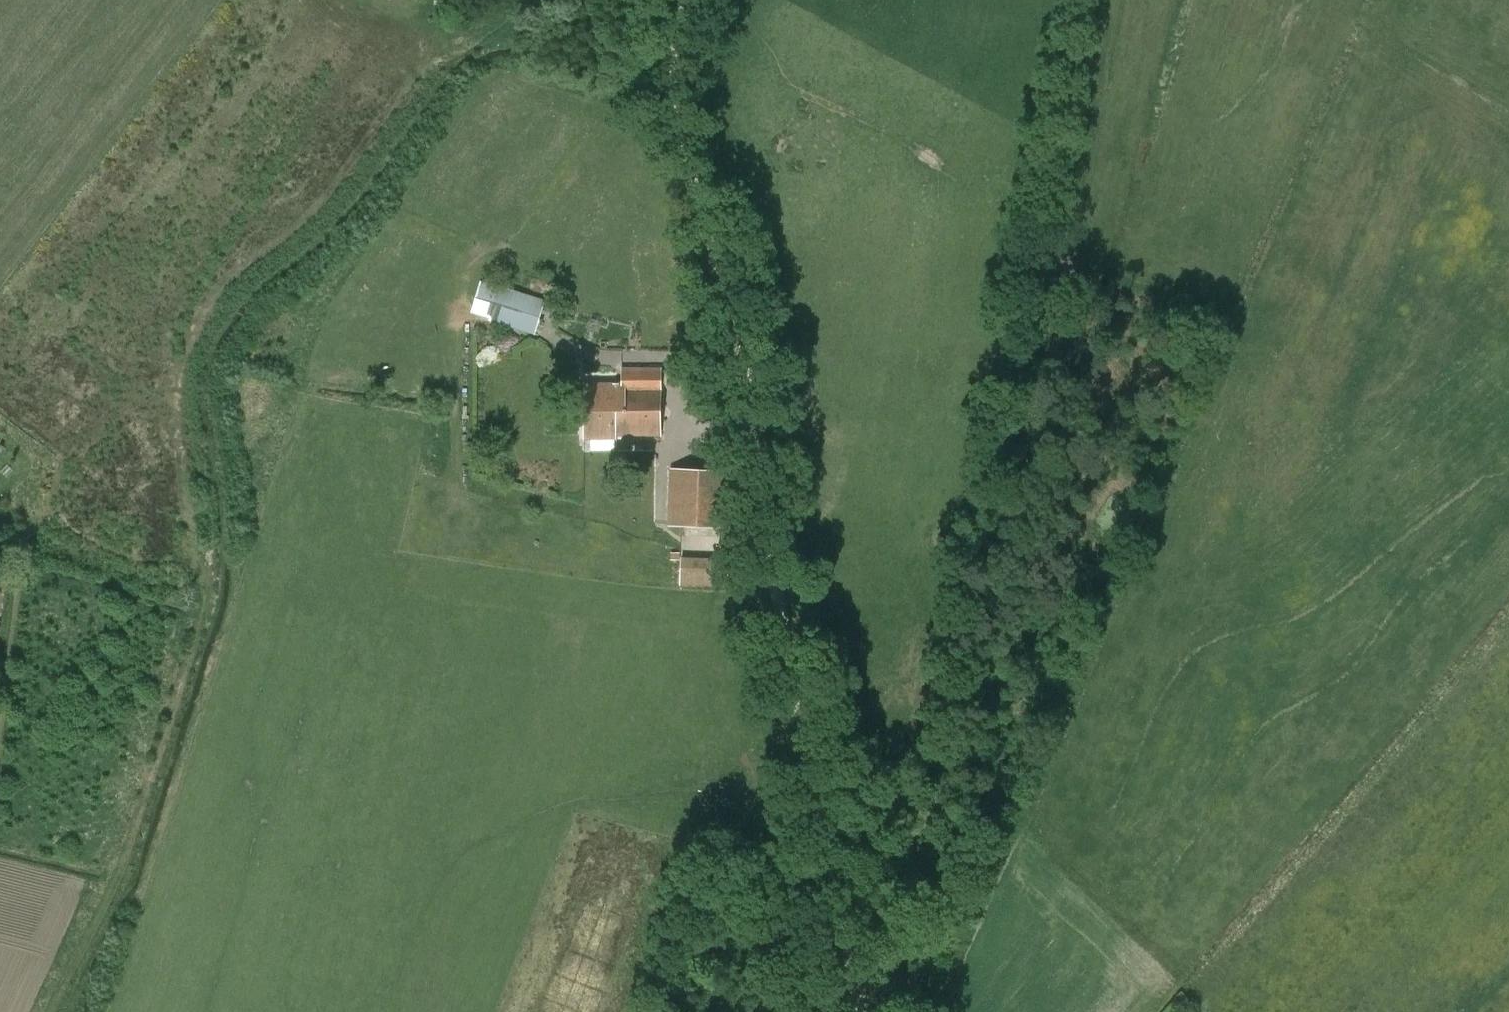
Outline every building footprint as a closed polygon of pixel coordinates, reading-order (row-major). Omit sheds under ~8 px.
[(490,318),(489,321),(534,335),(545,300),(481,280),(471,313),(490,318)] [(585,385),(585,439),(614,439),(614,431),(660,435),(660,371),(622,371),(622,385),(585,385)] [(670,469),(668,526),(727,529),(728,472),(670,469)] [(680,585),(728,588),(729,559),(681,557),(680,585)]
